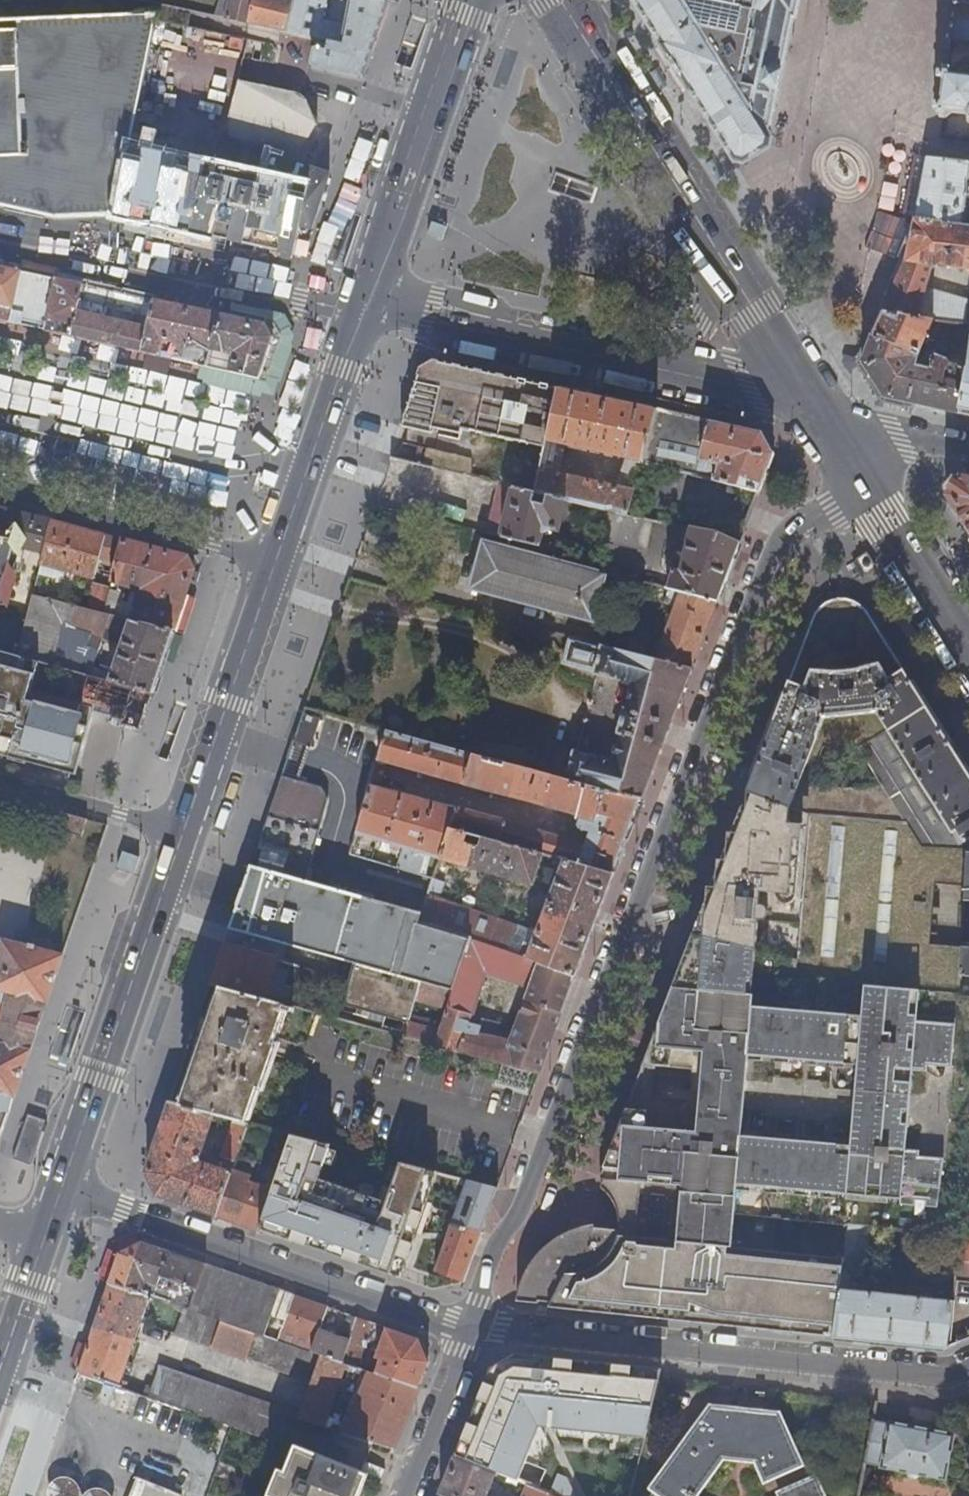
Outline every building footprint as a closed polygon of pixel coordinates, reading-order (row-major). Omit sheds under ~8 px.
[(67,2),(97,8),(99,0),(68,0),(67,2)] [(217,17),(227,19),(231,1),(227,0),(223,0),(217,17)] [(227,19),(286,31),(294,0),(231,0),(231,1),(227,19)] [(286,31),(320,38),(344,43),(354,0),(330,0),(326,11),(318,8),(321,0),(294,0),(286,31)] [(314,66),(366,77),(374,53),(391,3),(391,2),(381,0),(354,0),(344,43),(320,38),(314,66)] [(770,134),(795,18),(798,18),(801,0),(632,0),(693,95),(735,163),(746,165),(772,149),(774,139),(770,134)] [(948,67),(940,74),(939,79),(943,85),(942,98),(936,104),(935,111),(941,118),(948,119),(953,115),(967,116),(968,119),(968,5),(959,4),(960,0),(956,0),(955,3),(952,3),(951,7),(955,8),(948,67)] [(159,4),(157,14),(156,21),(189,28),(193,11),(159,4)] [(58,219),(116,216),(131,147),(156,21),(157,14),(0,20),(0,206),(58,219)] [(260,151),(297,164),(304,138),(304,130),(319,126),(308,100),(302,95),(273,89),(272,88),(241,81),(227,126),(227,130),(228,135),(232,140),(236,143),(251,147),(260,151)] [(260,151),(251,147),(245,172),(216,166),(131,147),(116,216),(240,242),(260,151)] [(297,164),(260,151),(240,242),(297,255),(303,227),(314,229),(332,176),(297,164)] [(917,221),(968,227),(968,197),(967,195),(968,193),(968,162),(929,159),(924,182),(917,221)] [(917,221),(882,312),(884,312),(966,326),(968,304),(968,301),(928,288),(934,266),(968,270),(968,227),(917,221)] [(0,267),(0,305),(15,308),(12,323),(47,331),(58,280),(16,271),(0,267)] [(84,285),(58,280),(47,331),(49,332),(59,334),(60,327),(55,326),(56,320),(75,325),(84,285)] [(156,301),(84,285),(75,325),(73,337),(144,353),(156,301)] [(224,315),(156,301),(144,353),(161,357),(165,343),(172,345),(171,348),(176,350),(177,346),(187,348),(210,354),(212,350),(224,315)] [(0,305),(0,320),(12,323),(15,308),(0,305)] [(966,326),(884,312),(874,336),(873,336),(863,362),(887,400),(918,406),(960,415),(968,366),(968,326),(966,326)] [(267,325),(224,315),(212,350),(239,356),(234,373),(262,380),(277,339),(267,325)] [(73,337),(75,325),(56,320),(55,326),(60,327),(59,334),(73,337)] [(279,327),(267,325),(277,339),(262,380),(273,383),(288,339),(279,327)] [(187,348),(184,362),(206,367),(210,354),(187,348)] [(758,417),(416,349),(342,587),(572,637),(657,659),(694,669),(718,599),(742,544),(761,490),(776,454),(763,431),(758,417)] [(210,354),(206,367),(234,373),(239,356),(212,350),(210,354)] [(960,415),(968,417),(968,366),(960,415)] [(963,475),(947,495),(968,529),(968,476),(963,475)] [(0,592),(8,563),(1,561),(6,544),(45,554),(53,522),(0,508),(0,593),(0,592)] [(53,522),(45,554),(43,565),(96,579),(102,558),(108,536),(53,522)] [(118,562),(124,540),(108,536),(102,558),(118,562)] [(132,620),(176,631),(196,571),(189,557),(124,540),(118,562),(113,583),(133,588),(136,586),(146,589),(145,593),(140,595),(132,620)] [(96,584),(90,610),(105,614),(111,588),(96,584)] [(24,636),(34,599),(0,592),(0,593),(0,630),(24,636)] [(111,684),(155,696),(176,631),(132,620),(105,614),(90,610),(35,596),(34,599),(24,636),(20,654),(44,660),(52,662),(61,627),(124,643),(111,684)] [(830,602),(824,605),(820,609),(817,615),(750,791),(790,808),(808,813),(810,811),(838,819),(926,850),(968,852),(968,771),(872,616),(865,606),(859,602),(852,600),(845,599),(834,600),(830,602)] [(527,625),(517,623),(514,632),(523,638),(527,625)] [(20,654),(24,636),(0,630),(0,649),(20,654)] [(576,752),(569,779),(645,799),(695,669),(694,669),(657,659),(572,637),(566,664),(597,672),(597,673),(637,683),(629,709),(626,708),(619,732),(623,733),(615,762),(576,752)] [(0,649),(0,760),(79,780),(96,712),(82,708),(34,697),(44,660),(20,654),(0,649)] [(111,684),(91,678),(82,708),(96,712),(127,721),(124,732),(143,738),(155,696),(111,684)] [(319,720),(304,716),(294,743),(311,747),(319,720)] [(569,779),(388,731),(379,760),(583,817),(580,824),(583,830),(593,832),(588,848),(542,832),(372,784),(358,834),(442,859),(453,828),(545,855),(566,861),(615,875),(645,799),(569,779)] [(297,781),(283,777),(277,795),(282,797),(286,786),(295,788),(297,781)] [(282,797),(277,795),(262,839),(267,841),(259,868),(253,866),(245,890),(243,890),(238,905),(239,905),(231,930),(290,946),(356,964),(424,983),(455,992),(456,992),(472,938),(421,919),(423,914),(307,881),(330,801),(322,788),(297,781),(295,788),(286,786),(282,797)] [(744,806),(696,934),(800,958),(796,978),(961,994),(962,976),(963,945),(931,944),(934,884),(966,886),(968,852),(926,850),(838,819),(810,811),(808,813),(790,808),(750,791),(750,804),(745,805),(744,806)] [(534,886),(545,855),(453,828),(442,859),(534,886)] [(577,976),(615,875),(566,861),(534,941),(530,931),(440,899),(430,895),(423,914),(421,919),(472,938),(577,976)] [(430,895),(440,899),(447,881),(435,878),(430,895)] [(231,930),(212,985),(224,989),(270,1001),(282,957),(286,958),(290,946),(231,930)] [(683,1201),(684,1201),(679,1242),(733,1247),(737,1217),(737,1215),(824,1224),(849,1226),(936,1235),(936,1238),(961,1241),(968,1181),(968,996),(790,979),(796,959),(695,936),(650,1052),(692,1058),(686,1103),(633,1096),(602,1178),(607,1179),(644,1182),(684,1186),(684,1188),(683,1201)] [(541,1073),(577,976),(472,938),(456,992),(455,992),(449,1010),(445,1024),(438,1046),(541,1073)] [(16,1098),(64,957),(39,950),(37,950),(32,948),(6,941),(0,965),(0,1143),(16,1098)] [(424,983),(356,964),(345,1006),(413,1024),(419,1001),(424,983)] [(449,1010),(455,992),(424,983),(419,1001),(449,1010)] [(208,1037),(184,1107),(216,1115),(236,1121),(246,1123),(259,1086),(262,1087),(277,1044),(275,1043),(286,1010),(295,1013),(297,1008),(270,1001),(224,989),(215,1016),(208,1037)] [(204,1036),(208,1037),(215,1016),(210,1014),(204,1036)] [(426,1043),(438,1046),(445,1024),(433,1021),(426,1043)] [(184,1107),(172,1104),(148,1173),(159,1196),(218,1216),(233,1172),(234,1172),(240,1158),(251,1124),(246,1123),(236,1121),(225,1153),(229,1159),(224,1171),(210,1167),(208,1168),(196,1164),(199,1158),(201,1159),(216,1115),(184,1107)] [(27,1116),(16,1154),(34,1160),(43,1127),(45,1121),(27,1116)] [(328,1144),(293,1135),(274,1192),(261,1228),(402,1279),(439,1172),(407,1165),(389,1213),(313,1189),(328,1144)] [(233,1172),(218,1216),(260,1231),(261,1228),(274,1192),(250,1184),(258,1163),(240,1158),(234,1172),(233,1172)] [(603,1187),(620,1190),(683,1201),(684,1188),(644,1184),(644,1182),(607,1179),(603,1187)] [(961,1241),(960,1247),(958,1263),(968,1264),(968,1181),(961,1241)] [(614,1198),(617,1205),(620,1190),(603,1187),(605,1189),(609,1193),(614,1198)] [(637,1313),(653,1315),(662,1316),(662,1319),(667,1320),(667,1316),(693,1319),(693,1322),(698,1323),(699,1313),(714,1319),(723,1322),(723,1325),(728,1326),(729,1323),(754,1325),(754,1328),(759,1329),(760,1326),(784,1329),(784,1332),(789,1332),(790,1329),(816,1332),(816,1335),(826,1336),(827,1332),(833,1332),(833,1336),(835,1337),(850,1229),(737,1217),(733,1247),(734,1250),(725,1249),(678,1244),(683,1201),(620,1190),(617,1205),(622,1215),(623,1223),(624,1232),(613,1230),(611,1243),(587,1241),(553,1252),(545,1248),(540,1253),(534,1262),(529,1270),(524,1281),(521,1291),(520,1301),(541,1304),(542,1301),(553,1302),(551,1307),(556,1307),(558,1303),(572,1304),(572,1309),(576,1309),(576,1307),(600,1310),(602,1310),(602,1312),(607,1313),(607,1310),(632,1313),(632,1316),(636,1316),(637,1313)] [(552,1242),(545,1248),(553,1252),(587,1241),(611,1243),(613,1230),(599,1229),(597,1225),(580,1229),(570,1232),(561,1237),(552,1242)] [(483,1234),(453,1226),(437,1273),(466,1282),(483,1234)] [(870,1232),(850,1229),(835,1337),(946,1348),(947,1338),(952,1303),(851,1290),(853,1275),(862,1276),(870,1232)] [(120,1254),(110,1283),(148,1296),(150,1291),(145,1290),(147,1284),(159,1288),(162,1278),(169,1281),(165,1292),(178,1296),(181,1286),(197,1291),(191,1311),(265,1336),(273,1315),(281,1291),(143,1243),(120,1254)] [(958,1263),(955,1284),(968,1286),(968,1264),(958,1263)] [(110,1283),(79,1374),(126,1390),(128,1384),(123,1382),(152,1297),(148,1296),(110,1283)] [(295,1296),(281,1291),(273,1315),(287,1319),(295,1296)] [(165,1292),(162,1301),(175,1305),(178,1296),(165,1292)] [(329,1308),(295,1296),(287,1319),(279,1341),(313,1353),(321,1330),(324,1321),(329,1308)] [(329,1308),(324,1321),(334,1325),(339,1311),(329,1308)] [(175,1336),(313,1383),(322,1356),(313,1353),(279,1341),(265,1336),(191,1311),(185,1309),(175,1336)] [(353,1333),(359,1318),(349,1315),(343,1329),(353,1333)] [(342,1363),(346,1364),(354,1367),(370,1322),(359,1318),(353,1333),(351,1340),(342,1363)] [(372,1373),(419,1389),(430,1363),(419,1339),(388,1329),(377,1359),(383,1361),(379,1370),(374,1367),(372,1373)] [(322,1356),(342,1363),(351,1340),(321,1330),(313,1353),(322,1356)] [(946,1348),(947,1348),(968,1340),(968,1334),(968,1330),(947,1338),(946,1348)] [(313,1383),(301,1415),(301,1419),(325,1427),(346,1364),(342,1363),(322,1356),(313,1383)] [(486,1467),(514,1479),(532,1428),(643,1447),(644,1445),(659,1371),(512,1358),(492,1365),(484,1385),(457,1457),(486,1467)] [(347,1434),(372,1373),(354,1367),(346,1364),(325,1427),(336,1430),(347,1434)] [(147,1389),(144,1397),(200,1416),(223,1424),(291,1448),(301,1419),(301,1415),(161,1368),(153,1391),(147,1389)] [(376,1443),(394,1449),(419,1389),(372,1373),(347,1434),(376,1443)] [(727,1455),(763,1459),(769,1472),(793,1461),(774,1420),(714,1414),(662,1487),(673,1495),(698,1495),(727,1455)] [(223,1424),(200,1416),(197,1425),(220,1433),(223,1424)] [(873,1421),(865,1464),(883,1467),(882,1469),(945,1480),(954,1435),(892,1423),(891,1424),(873,1421)] [(376,1443),(347,1434),(336,1430),(334,1435),(328,1434),(322,1434),(315,1435),(306,1439),(303,1447),(299,1446),(279,1495),(354,1495),(376,1443)] [(497,1474),(498,1473),(457,1457),(442,1495),(444,1495),(489,1495),(497,1474)] [(223,1463),(219,1476),(236,1481),(240,1469),(223,1463)] [(780,1495),(827,1495),(818,1477),(779,1493),(780,1495)] [(47,1495),(80,1495),(79,1490),(75,1482),(71,1480),(67,1478),(59,1479),(52,1482),(48,1488),(47,1495)] [(131,1495),(183,1495),(138,1479),(131,1495)] [(532,1487),(532,1488),(529,1495),(557,1495),(532,1487)]
